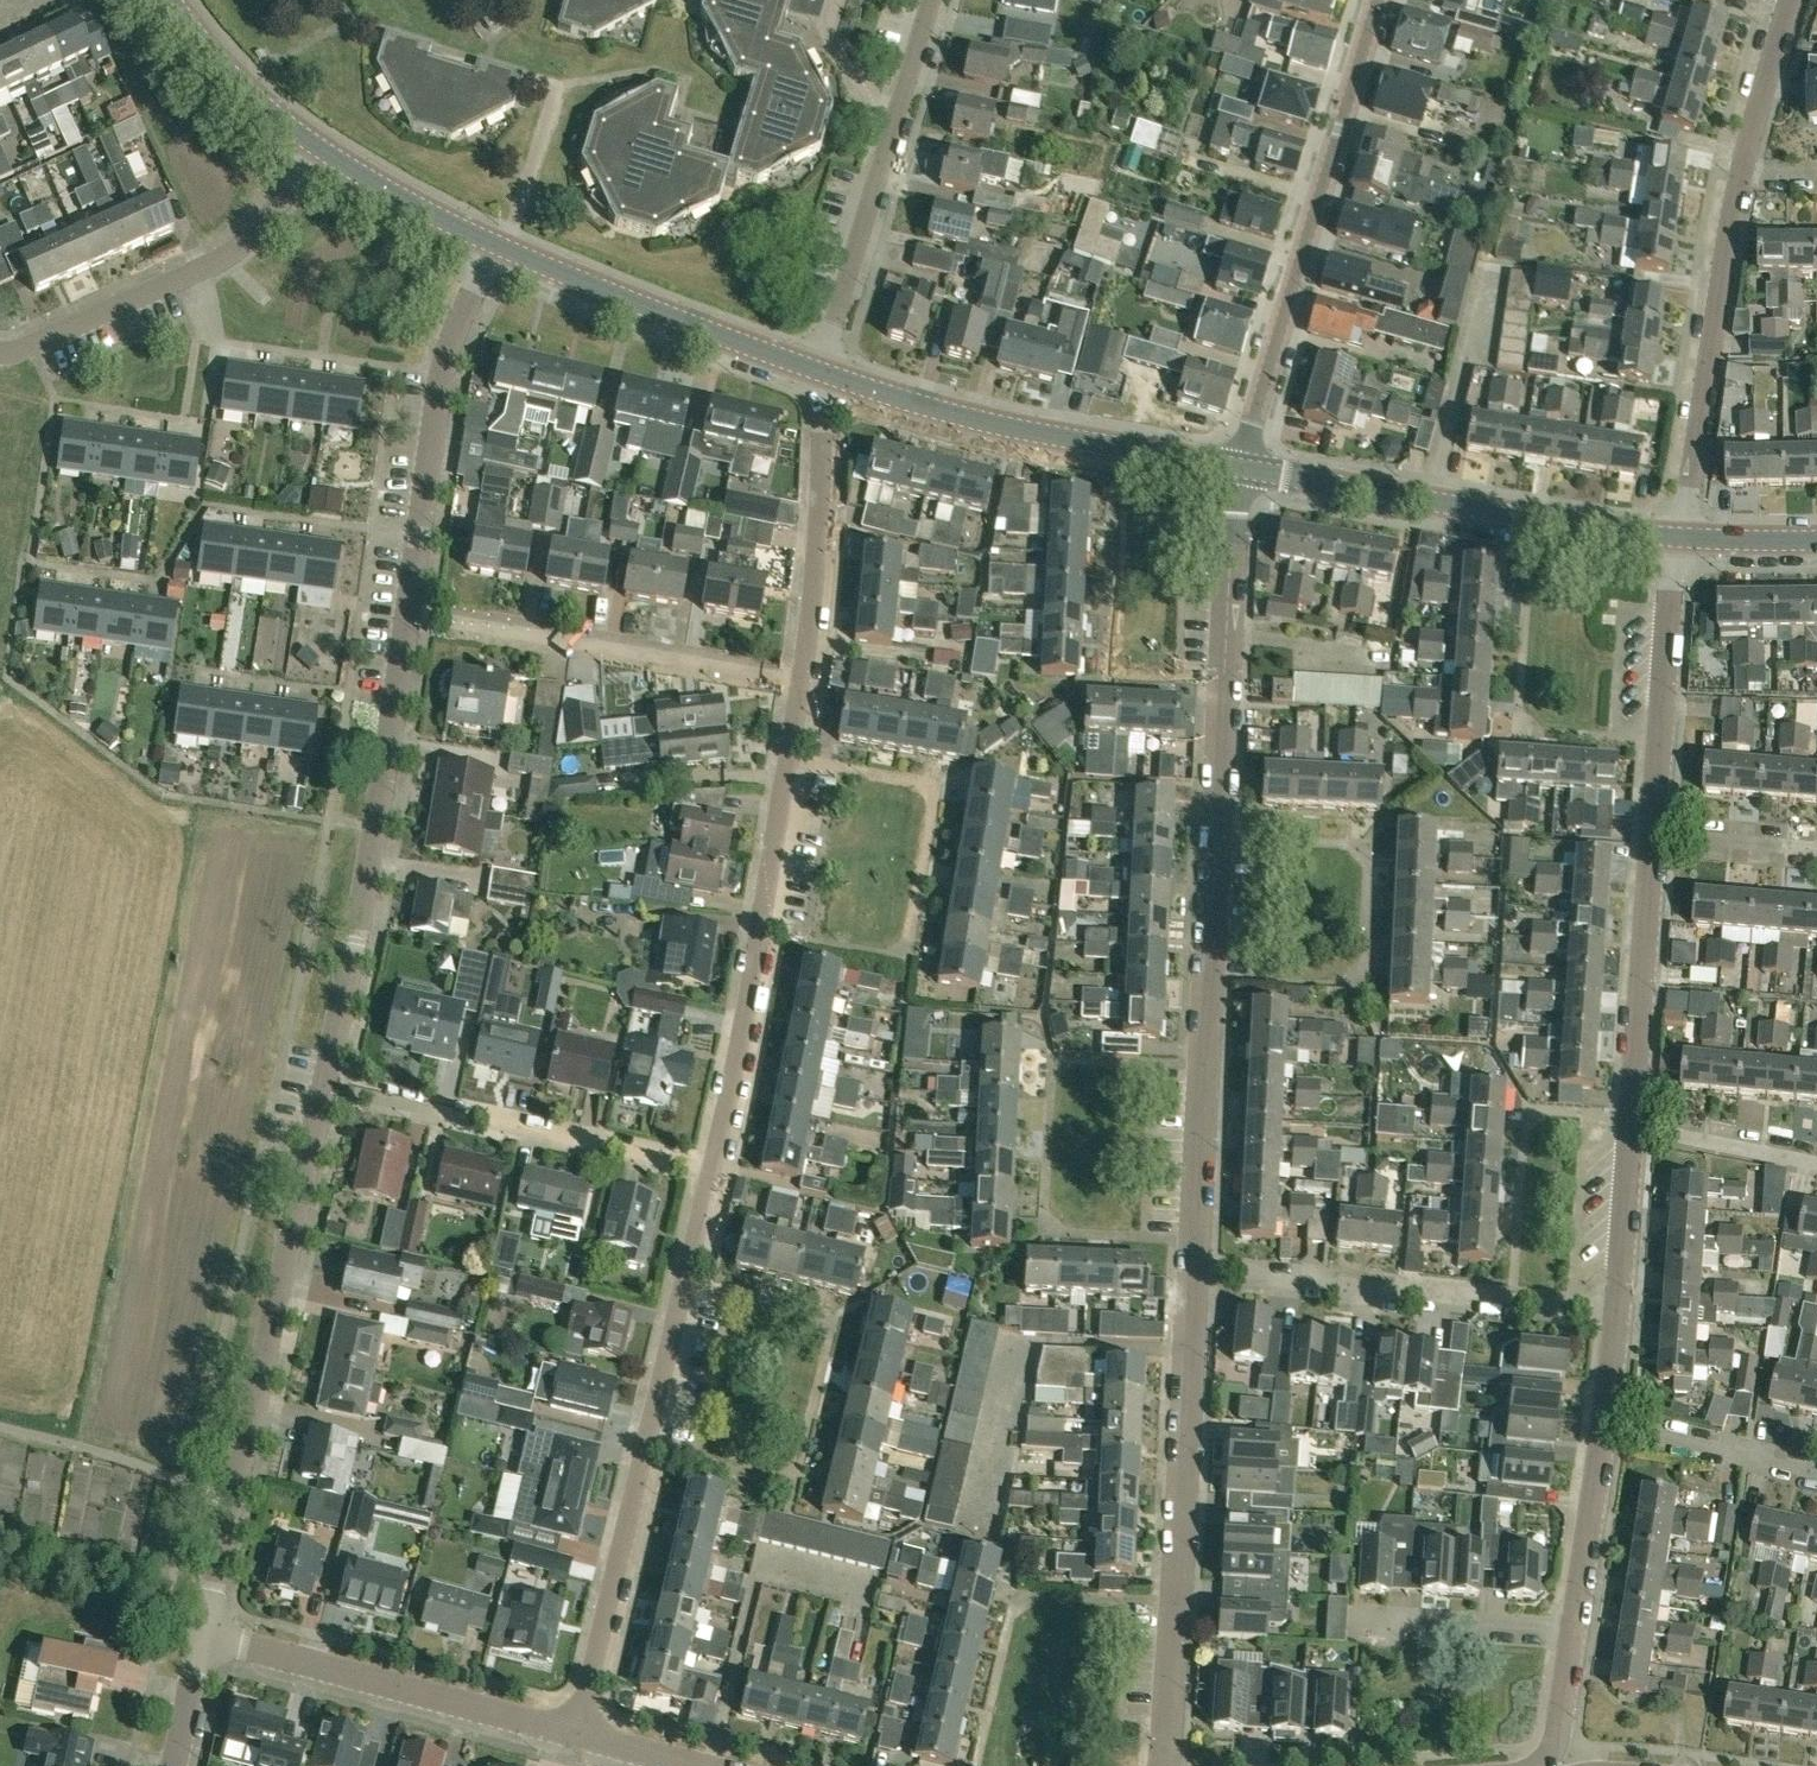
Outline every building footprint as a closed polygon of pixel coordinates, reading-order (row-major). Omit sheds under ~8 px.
[(558,26),(594,37),(659,2),(660,0),(566,0),(558,26)] [(701,12),(734,75),(754,81),(728,165),(686,152),(692,132),(668,124),(678,93),(657,86),(594,119),(581,160),(615,223),(656,236),(719,202),(725,182),(734,185),(737,176),(757,182),(820,148),(832,107),(799,44),(778,38),(788,4),(807,10),(810,0),(705,0),(701,12)] [(1055,0),(1006,0),(1006,3),(1053,11),(1055,0)] [(1249,4),(1279,14),(1282,4),(1326,18),(1332,0),(1251,0),(1249,4)] [(1496,36),(1501,18),(1477,10),(1480,0),(1438,0),(1445,2),(1443,8),(1457,13),(1454,23),(1462,25),(1494,35),(1496,36)] [(1549,0),(1526,0),(1526,8),(1550,7),(1549,0)] [(1623,2),(1619,16),(1640,23),(1644,8),(1623,2)] [(1438,64),(1450,23),(1405,9),(1393,50),(1438,64)] [(1719,49),(1727,21),(1694,12),(1686,39),(1719,49)] [(1650,28),(1673,35),(1677,21),(1654,14),(1650,28)] [(1594,15),(1588,33),(1604,38),(1609,19),(1594,15)] [(75,20),(73,21),(71,17),(68,16),(59,21),(58,23),(59,27),(47,33),(62,66),(62,67),(64,71),(81,106),(91,102),(88,96),(92,94),(84,78),(85,77),(76,60),(90,53),(95,65),(110,58),(95,28),(82,34),(75,20)] [(1326,70),(1336,37),(1274,18),(1267,39),(1292,47),(1289,59),(1326,70)] [(1254,49),(1261,26),(1248,22),(1235,60),(1261,68),(1265,53),(1254,49)] [(999,42),(1011,45),(1042,49),(1045,30),(1003,23),(999,42)] [(1462,25),(1457,40),(1460,40),(1457,49),(1471,53),(1472,49),(1488,54),(1494,35),(1462,25)] [(1669,48),(1673,35),(1650,28),(1646,42),(1669,48)] [(432,45),(386,31),(377,62),(410,125),(451,137),(514,104),(524,73),(478,59),(476,69),(429,55),(432,45)] [(62,66),(47,33),(20,46),(38,83),(51,77),(49,73),(62,67),(62,66)] [(1678,66),(1711,76),(1719,49),(1686,39),(1678,66)] [(1001,86),(1006,67),(1010,68),(1021,62),(1044,65),(1046,49),(1042,49),(1011,45),(999,42),(992,41),(989,52),(971,48),(964,77),(1001,86)] [(38,83),(20,46),(0,55),(0,75),(8,93),(23,86),(39,120),(52,114),(44,96),(38,83)] [(1046,49),(1044,65),(1070,69),(1072,53),(1046,49)] [(1092,74),(1085,59),(1072,65),(1079,79),(1092,74)] [(1670,94),(1702,104),(1711,76),(1678,66),(1674,80),(1638,69),(1633,84),(1656,91),(1669,95),(1670,94)] [(1419,125),(1432,84),(1387,70),(1374,111),(1419,125)] [(0,75),(0,97),(8,93),(0,75)] [(1314,97),(1315,94),(1269,80),(1259,113),(1305,127),(1308,115),(1313,116),(1318,98),(1314,97)] [(1694,131),(1702,104),(1670,94),(1669,95),(1656,91),(1633,84),(1630,96),(1666,107),(1661,122),(1694,131)] [(1042,105),(1045,91),(1015,86),(1013,99),(1042,105)] [(1441,87),(1436,102),(1454,107),(1455,104),(1467,107),(1466,111),(1473,113),(1478,98),(1441,87)] [(44,96),(52,114),(68,147),(81,141),(56,90),(44,96)] [(120,123),(143,111),(136,96),(113,108),(120,123)] [(1250,123),(1255,108),(1223,98),(1218,113),(1250,123)] [(988,140),(995,109),(959,101),(952,132),(988,140)] [(1008,125),(1030,123),(1028,106),(1006,108),(1008,125)] [(1295,175),(1305,144),(1238,125),(1239,122),(1220,116),(1211,148),(1230,154),(1233,145),(1261,153),(1258,163),(1295,175)] [(0,118),(0,139),(10,134),(2,117),(0,118)] [(31,130),(42,158),(59,150),(48,123),(31,130)] [(1138,123),(1131,146),(1153,154),(1161,131),(1138,123)] [(144,202),(111,131),(98,137),(130,208),(132,209),(146,241),(174,229),(159,195),(144,202)] [(1593,145),(1617,149),(1619,137),(1595,133),(1593,145)] [(1367,134),(1359,161),(1426,182),(1430,169),(1420,166),(1422,159),(1401,153),(1404,145),(1367,134)] [(2,172),(11,168),(0,145),(0,167),(2,172)] [(1634,178),(1647,180),(1681,185),(1685,157),(1637,150),(1635,165),(1593,159),(1592,171),(1610,174),(1634,178)] [(1004,182),(1009,158),(980,151),(978,160),(947,153),(940,185),(975,193),(979,176),(1004,182)] [(1426,195),(1423,194),(1426,182),(1359,161),(1351,189),(1388,199),(1390,191),(1400,194),(1405,204),(1416,207),(1423,204),(1426,195)] [(1430,169),(1426,182),(1440,187),(1444,173),(1430,169)] [(1634,178),(1610,174),(1608,190),(1631,194),(1634,178)] [(1647,180),(1643,209),(1677,214),(1681,185),(1647,180)] [(116,214),(114,210),(101,181),(88,186),(96,204),(102,216),(118,254),(146,241),(132,209),(130,208),(116,214)] [(96,204),(88,186),(75,192),(83,210),(96,204)] [(1272,238),(1281,209),(1229,193),(1220,222),(1272,238)] [(1011,214),(1012,215),(1041,221),(1045,203),(1015,197),(1011,214)] [(1488,219),(1492,203),(1478,199),(1473,215),(1488,219)] [(1099,239),(1103,227),(1109,209),(1091,202),(1074,251),(1115,265),(1121,246),(1099,239)] [(1168,202),(1163,217),(1201,230),(1206,215),(1168,202)] [(40,228),(46,241),(63,279),(92,266),(76,232),(61,239),(53,222),(46,205),(33,211),(40,228)] [(935,205),(928,236),(957,242),(954,254),(1017,268),(1021,253),(967,241),(973,214),(935,205)] [(1384,210),(1382,218),(1346,207),(1337,235),(1375,246),(1377,242),(1408,251),(1417,219),(1384,210)] [(1012,215),(1011,214),(990,209),(986,225),(1009,230),(1012,215)] [(1643,209),(1641,224),(1627,222),(1627,220),(1604,217),(1602,231),(1673,242),(1677,214),(1643,209)] [(28,234),(40,228),(33,211),(20,216),(28,234)] [(90,226),(76,232),(92,266),(118,254),(102,216),(88,222),(90,226)] [(1769,286),(1769,311),(1789,310),(1789,287),(1789,271),(1789,237),(1778,237),(1778,230),(1761,230),(1761,237),(1760,237),(1760,276),(1769,276),(1772,279),(1772,286),(1769,286)] [(1634,265),(1668,271),(1673,242),(1602,231),(1599,247),(1623,250),(1623,249),(1637,251),(1634,265)] [(1466,234),(1459,258),(1478,263),(1484,239),(1466,234)] [(1816,272),(1816,238),(1789,237),(1789,271),(1816,272)] [(36,292),(63,279),(46,241),(33,248),(35,251),(22,257),(20,253),(6,259),(14,278),(27,272),(36,292)] [(1259,295),(1271,258),(1230,245),(1216,289),(1237,295),(1239,289),(1259,295)] [(954,256),(917,248),(913,266),(949,275),(952,264),(954,256)] [(1138,260),(1126,255),(1123,264),(1135,269),(1138,260)] [(1395,307),(1400,288),(1366,278),(1369,266),(1331,255),(1322,286),(1395,307)] [(954,256),(952,264),(962,266),(964,259),(954,256)] [(980,260),(975,280),(984,283),(978,309),(981,310),(982,311),(984,305),(989,307),(987,312),(997,314),(998,309),(1004,288),(1009,268),(980,260)] [(7,265),(0,268),(0,284),(13,278),(7,265)] [(1004,288),(998,309),(1013,313),(1020,287),(1019,287),(1024,272),(1009,268),(1004,288)] [(1570,274),(1537,269),(1533,299),(1565,304),(1570,274)] [(1436,303),(1440,304),(1435,321),(1460,329),(1473,278),(1445,270),(1436,303)] [(1510,272),(1508,286),(1534,290),(1536,276),(1510,272)] [(1205,282),(1181,275),(1176,290),(1200,297),(1205,282)] [(919,345),(936,287),(920,283),(917,295),(902,290),(889,336),(919,345)] [(1189,312),(1193,298),(1147,284),(1143,298),(1189,312)] [(1508,286),(1506,299),(1532,303),(1534,290),(1508,286)] [(1804,287),(1789,287),(1789,310),(1804,310),(1804,287)] [(1589,316),(1626,322),(1660,327),(1664,296),(1631,291),(1628,307),(1591,301),(1589,316)] [(1530,316),(1532,303),(1506,299),(1504,313),(1530,316)] [(1382,318),(1378,317),(1318,300),(1309,332),(1348,343),(1353,326),(1442,351),(1448,328),(1384,310),(1382,318)] [(1241,355),(1253,315),(1208,301),(1196,341),(1241,355)] [(1007,328),(997,364),(1026,372),(1035,335),(1043,305),(1032,302),(1027,320),(1025,319),(1022,332),(1007,328)] [(955,313),(945,352),(976,360),(979,347),(988,349),(988,347),(991,335),(997,314),(987,312),(989,307),(984,305),(982,311),(981,310),(979,320),(955,313)] [(1035,335),(1026,372),(1054,380),(1056,373),(1061,354),(1075,358),(1077,349),(1086,317),(1043,305),(1035,335)] [(1504,313),(1502,326),(1528,330),(1530,316),(1504,313)] [(1626,322),(1622,349),(1656,354),(1660,327),(1626,322)] [(1502,326),(1500,340),(1526,344),(1528,330),(1502,326)] [(1585,343),(1608,347),(1610,332),(1587,329),(1585,343)] [(1090,330),(1078,373),(1115,383),(1127,340),(1090,330)] [(1182,338),(1154,330),(1150,344),(1177,352),(1182,338)] [(991,335),(988,347),(996,349),(999,337),(991,335)] [(1787,358),(1786,338),(1752,338),(1752,358),(1787,358)] [(1500,340),(1498,353),(1524,357),(1526,344),(1500,340)] [(1585,343),(1570,341),(1568,356),(1582,358),(1582,359),(1605,363),(1605,361),(1620,363),(1618,377),(1651,383),(1656,354),(1622,349),(1608,347),(1585,343)] [(520,430),(522,420),(525,408),(535,361),(502,353),(498,373),(495,373),(491,375),(488,387),(490,391),(509,395),(502,426),(520,430)] [(1524,357),(1498,353),(1496,367),(1522,370),(1524,357)] [(1528,372),(1557,376),(1559,359),(1531,355),(1528,372)] [(1367,372),(1353,368),(1318,358),(1310,387),(1374,405),(1377,392),(1363,388),(1367,372)] [(1224,411),(1235,374),(1190,360),(1178,397),(1224,411)] [(547,420),(555,422),(568,368),(535,361),(525,408),(548,413),(547,420)] [(223,410),(256,415),(262,370),(229,365),(223,410)] [(580,408),(593,411),(601,376),(568,368),(555,422),(553,432),(573,437),(580,408)] [(289,420),(296,375),(262,370),(256,415),(289,420)] [(289,420),(323,424),(329,380),(296,375),(289,420)] [(356,429),(363,384),(329,380),(323,424),(356,429)] [(651,411),(656,388),(623,381),(615,416),(613,423),(631,428),(626,447),(642,451),(651,411)] [(1488,406),(1487,418),(1470,415),(1465,449),(1494,454),(1499,420),(1501,408),(1504,385),(1491,383),(1487,406),(1488,406)] [(1521,387),(1504,385),(1501,408),(1517,410),(1521,387)] [(1370,417),(1374,405),(1310,387),(1302,415),(1338,425),(1351,429),(1356,413),(1370,417)] [(690,397),(656,388),(651,411),(642,451),(657,454),(661,437),(679,441),(690,397)] [(1548,392),(1544,415),(1558,417),(1562,394),(1548,392)] [(1670,410),(1672,398),(1639,393),(1638,405),(1670,410)] [(1577,397),(1562,394),(1558,417),(1574,420),(1577,397)] [(1388,409),(1409,415),(1413,401),(1392,396),(1388,409)] [(1614,426),(1618,403),(1604,401),(1600,424),(1614,426)] [(737,446),(736,445),(739,432),(744,410),(712,402),(701,447),(725,453),(724,460),(733,462),(737,446)] [(1618,403),(1614,426),(1629,428),(1633,405),(1618,403)] [(467,406),(464,426),(465,427),(490,432),(485,427),(488,410),(467,406)] [(1405,428),(1409,415),(1388,409),(1385,423),(1405,428)] [(773,437),(778,418),(744,410),(739,432),(736,445),(737,446),(733,462),(730,475),(745,478),(750,456),(773,461),(779,439),(773,437)] [(1770,414),(1755,415),(1755,438),(1770,438),(1771,437),(1770,414)] [(1812,414),(1797,414),(1797,437),(1799,437),(1813,436),(1812,414)] [(1740,438),(1755,438),(1755,415),(1740,415),(1740,438)] [(1414,449),(1427,452),(1434,424),(1421,420),(1418,432),(1414,449)] [(1527,425),(1499,420),(1494,454),(1522,458),(1527,425)] [(60,468),(93,473),(100,428),(66,423),(60,468)] [(1522,458),(1550,463),(1556,429),(1527,425),(1522,458)] [(133,433),(100,428),(93,473),(126,478),(133,433)] [(588,484),(593,460),(600,432),(586,429),(579,456),(573,481),(588,484)] [(1579,468),(1584,434),(1556,429),(1550,463),(1579,468)] [(490,432),(487,447),(515,453),(518,438),(490,432)] [(600,432),(593,460),(588,484),(601,487),(613,435),(600,432)] [(160,483),(166,438),(133,433),(126,478),(160,483)] [(1579,468),(1607,472),(1612,439),(1584,434),(1579,468)] [(199,443),(166,438),(160,483),(193,488),(199,443)] [(1637,477),(1642,444),(1612,439),(1607,472),(1637,477)] [(535,472),(538,458),(515,453),(487,447),(484,461),(535,472)] [(861,527),(884,533),(890,510),(893,496),(894,496),(896,487),(904,455),(874,448),(865,484),(881,487),(876,506),(867,504),(861,527)] [(1785,484),(1785,450),(1756,451),(1757,485),(1785,484)] [(1814,483),(1813,450),(1785,450),(1785,484),(1814,483)] [(675,506),(681,481),(688,454),(674,451),(661,503),(675,506)] [(1757,485),(1756,451),(1727,452),(1728,485),(1757,485)] [(702,457),(688,454),(681,481),(675,506),(690,509),(702,457)] [(933,462),(904,455),(896,487),(894,496),(909,499),(911,495),(925,498),(933,462)] [(940,502),(939,506),(935,521),(936,521),(931,544),(944,548),(950,524),(953,510),(963,470),(933,462),(925,498),(940,502)] [(486,468),(482,487),(511,492),(514,473),(486,468)] [(992,477),(963,470),(953,510),(968,513),(969,509),(984,513),(992,477)] [(545,529),(552,491),(535,488),(528,523),(532,524),(531,527),(545,529)] [(567,494),(552,491),(545,529),(560,532),(567,494)] [(1087,525),(1089,495),(1051,493),(1050,508),(1047,508),(1046,509),(1008,506),(1007,520),(1087,525)] [(727,494),(723,516),(725,516),(775,526),(779,505),(727,494)] [(634,495),(630,519),(642,521),(646,498),(634,495)] [(470,567),(497,572),(501,547),(506,520),(508,509),(481,504),(470,567)] [(890,510),(884,533),(899,536),(905,513),(890,510)] [(645,526),(661,527),(662,513),(646,512),(645,526)] [(705,532),(704,539),(719,541),(725,516),(723,516),(708,512),(705,532)] [(531,540),(533,531),(523,529),(524,523),(506,520),(501,547),(497,572),(525,577),(532,540),(531,540)] [(1085,555),(1087,525),(1007,520),(1006,535),(1028,536),(1049,538),(1048,553),(1085,555)] [(566,546),(554,544),(547,581),(575,586),(586,524),(571,521),(566,546)] [(613,521),(609,540),(623,543),(626,524),(613,521)] [(747,522),(743,543),(737,576),(738,576),(732,613),(759,617),(766,581),(756,579),(759,564),(753,563),(756,547),(771,550),(775,527),(747,522)] [(586,524),(575,586),(604,590),(610,554),(598,552),(602,527),(586,524)] [(626,524),(623,543),(637,545),(640,526),(639,526),(626,524)] [(950,524),(944,548),(958,551),(964,528),(950,524)] [(200,572),(233,577),(240,531),(206,526),(200,572)] [(701,557),(704,539),(705,532),(676,527),(672,552),(701,557)] [(1275,560),(1290,563),(1288,577),(1286,577),(1283,598),(1270,596),(1266,615),(1294,620),(1298,602),(1297,601),(1310,532),(1281,527),(1275,560)] [(273,536),(240,531),(233,577),(266,582),(273,536)] [(1316,567),(1332,570),(1338,537),(1310,532),(1297,601),(1298,602),(1312,604),(1316,582),(1313,581),(1316,567)] [(300,587),(307,541),(273,536),(266,582),(300,587)] [(1332,570),(1348,573),(1346,588),(1344,588),(1340,610),(1355,613),(1361,575),(1367,542),(1338,537),(1332,570)] [(340,546),(307,541),(300,587),(333,592),(340,546)] [(716,572),(709,571),(703,607),(732,613),(738,576),(737,576),(743,543),(730,541),(727,557),(719,556),(716,572)] [(1373,577),(1391,580),(1396,547),(1367,542),(1361,575),(1355,613),(1370,616),(1374,593),(1370,592),(1373,577)] [(645,560),(633,558),(626,594),(654,599),(656,585),(660,562),(663,546),(648,543),(645,560)] [(954,574),(957,555),(921,546),(917,561),(920,562),(919,571),(954,574)] [(860,581),(896,584),(898,569),(904,570),(905,554),(863,549),(860,581)] [(1461,592),(1493,594),(1496,564),(1463,561),(1463,563),(1441,561),(1440,575),(1432,575),(1435,553),(1416,550),(1410,587),(1419,588),(1422,589),(1446,590),(1461,592)] [(1047,569),(1042,568),(1042,569),(990,566),(989,580),(1004,581),(1083,585),(1085,555),(1048,553),(1047,569)] [(682,604),(688,567),(660,562),(656,585),(654,599),(682,604)] [(895,599),(896,584),(860,581),(857,611),(899,615),(900,600),(895,599)] [(1045,598),(1044,613),(1081,615),(1083,585),(1004,581),(1003,595),(1025,596),(1045,598)] [(36,631),(70,636),(76,591),(43,586),(36,631)] [(1445,605),(1446,590),(1422,589),(1421,603),(1445,605)] [(110,596),(76,591),(70,636),(103,641),(110,596)] [(1459,621),(1491,623),(1493,594),(1461,592),(1459,621)] [(1777,595),(1778,630),(1793,629),(1793,644),(1791,644),(1792,667),(1807,667),(1806,594),(1777,595)] [(1806,594),(1807,667),(1816,667),(1816,594),(1806,594)] [(1721,631),(1736,630),(1736,645),(1735,645),(1735,668),(1750,668),(1749,595),(1720,596),(1721,631)] [(1765,644),(1764,644),(1763,630),(1778,630),(1777,595),(1749,595),(1750,668),(1765,668),(1765,644)] [(103,641),(137,645),(143,601),(110,596),(103,641)] [(177,605),(143,601),(137,645),(170,650),(177,605)] [(915,616),(938,619),(939,605),(916,603),(915,616)] [(899,615),(857,611),(854,641),(891,645),(892,629),(897,630),(899,615)] [(1080,645),(1081,615),(1044,613),(1043,628),(1039,628),(1038,642),(1080,645)] [(936,633),(938,619),(915,616),(913,631),(936,633)] [(1459,621),(1456,649),(1489,652),(1491,623),(1459,621)] [(1000,640),(1024,642),(1025,628),(1001,627),(1000,640)] [(1419,646),(1442,648),(1443,635),(1420,633),(1419,646)] [(979,639),(978,653),(999,654),(1000,641),(979,639)] [(1038,642),(1024,642),(1000,640),(999,654),(1023,656),(1023,657),(1042,658),(1041,674),(1078,676),(1080,645),(1038,642)] [(1455,662),(1454,678),(1487,680),(1489,652),(1456,649),(1442,648),(1419,646),(1418,660),(1455,662)] [(961,653),(934,650),(933,662),(960,665),(961,653)] [(878,690),(882,668),(869,665),(865,688),(878,690)] [(447,723),(504,731),(512,675),(455,667),(454,674),(447,679),(444,683),(444,689),(445,694),(450,701),(447,723)] [(897,670),(882,668),(878,690),(893,693),(897,670)] [(1304,702),(1306,673),(1293,672),(1292,681),(1291,701),(1304,702)] [(1304,702),(1317,702),(1318,674),(1306,673),(1304,702)] [(1317,702),(1330,703),(1331,674),(1318,674),(1317,702)] [(1330,703),(1342,704),(1344,675),(1331,674),(1330,703)] [(1342,704),(1355,705),(1357,676),(1344,675),(1342,704)] [(939,701),(943,678),(928,676),(924,698),(939,701)] [(1355,705),(1368,706),(1370,677),(1357,676),(1355,705)] [(1382,701),(1382,678),(1370,677),(1368,706),(1381,706),(1382,701)] [(1452,707),(1485,710),(1487,680),(1454,678),(1440,677),(1439,691),(1415,690),(1414,703),(1438,706),(1452,707)] [(943,678),(939,701),(952,703),(956,681),(943,678)] [(1272,700),(1291,701),(1292,681),(1273,680),(1272,700)] [(532,720),(561,725),(563,714),(566,691),(567,685),(538,681),(532,720)] [(177,734),(210,739),(217,694),(184,689),(177,734)] [(250,699),(217,694),(210,739),(243,744),(250,699)] [(1113,778),(1117,697),(1087,696),(1085,733),(1101,734),(1099,753),(1101,753),(1100,777),(1113,778)] [(1127,779),(1129,741),(1130,741),(1131,736),(1145,737),(1147,699),(1117,697),(1113,778),(1127,779)] [(634,739),(725,729),(721,698),(655,705),(656,719),(633,722),(634,739)] [(283,704),(250,699),(243,744),(277,749),(283,704)] [(838,740),(869,746),(876,705),(845,699),(838,740)] [(1176,744),(1178,701),(1147,699),(1145,737),(1161,738),(1161,743),(1176,744)] [(1414,703),(1382,701),(1381,706),(1380,715),(1435,720),(1434,734),(1450,736),(1483,739),(1483,738),(1486,738),(1489,736),(1490,724),(1488,721),(1484,721),(1485,710),(1452,707),(1438,706),(1414,703)] [(317,708),(283,704),(277,749),(310,754),(317,708)] [(899,751),(906,710),(876,705),(869,746),(899,751)] [(899,751),(929,756),(936,715),(906,710),(899,751)] [(563,714),(558,748),(599,743),(595,711),(563,714)] [(1013,741),(1029,730),(1018,714),(1002,726),(1013,741)] [(959,762),(966,721),(936,715),(929,756),(959,762)] [(1725,723),(1721,760),(1707,758),(1704,792),(1732,795),(1735,761),(1737,761),(1740,724),(1725,723)] [(1749,762),(1750,749),(1752,749),(1754,725),(1740,724),(1737,761),(1735,761),(1732,795),(1761,797),(1764,764),(1749,762)] [(1790,800),(1796,729),(1782,728),(1780,751),(1782,751),(1781,765),(1764,764),(1761,797),(1790,800)] [(662,766),(728,760),(725,729),(634,739),(601,742),(604,770),(661,763),(662,766)] [(1807,767),(1809,754),(1811,730),(1796,729),(1790,800),(1816,802),(1816,768),(1807,767)] [(1294,755),(1296,732),(1281,731),(1279,754),(1294,755)] [(1294,768),(1292,806),(1321,808),(1323,769),(1305,768),(1306,755),(1310,756),(1311,733),(1296,732),(1294,755),(1294,768)] [(1339,733),(1337,757),(1353,758),(1354,734),(1339,733)] [(1369,735),(1354,734),(1353,758),(1367,759),(1368,759),(1369,735)] [(1521,833),(1522,824),(1528,753),(1498,751),(1495,799),(1510,800),(1508,822),(1503,822),(1503,831),(1521,833)] [(1536,825),(1539,787),(1554,788),(1557,755),(1528,753),(1522,824),(1536,825)] [(553,775),(554,775),(556,763),(512,755),(509,771),(553,778),(553,775)] [(1581,829),(1584,790),(1586,757),(1557,755),(1554,788),(1571,789),(1570,805),(1569,805),(1567,828),(1581,829)] [(1174,781),(1175,757),(1161,756),(1159,780),(1174,781)] [(1596,807),(1597,791),(1613,793),(1616,760),(1586,757),(1584,790),(1581,829),(1580,839),(1609,841),(1612,808),(1596,807)] [(1353,758),(1352,771),(1350,809),(1379,811),(1381,773),(1366,772),(1367,759),(1353,758)] [(440,762),(433,805),(487,814),(488,812),(494,770),(440,762)] [(1263,804),(1292,806),(1294,768),(1265,766),(1263,804)] [(1352,771),(1323,769),(1321,808),(1350,809),(1352,771)] [(551,793),(574,791),(598,789),(596,770),(554,775),(553,775),(553,778),(551,793)] [(1016,796),(1019,781),(973,773),(968,803),(1009,810),(1011,796),(1016,796)] [(1030,783),(1027,798),(1049,801),(1052,787),(1030,783)] [(684,830),(681,847),(681,848),(719,855),(719,857),(727,858),(734,820),(720,818),(725,791),(676,793),(673,810),(670,827),(684,830)] [(1130,811),(1129,826),(1171,828),(1172,796),(1136,794),(1135,811),(1130,811)] [(1006,825),(1009,810),(968,803),(963,833),(1009,841),(1011,826),(1006,825)] [(504,815),(488,812),(487,814),(433,805),(426,848),(480,857),(480,856),(497,858),(504,815)] [(1092,824),(1115,825),(1116,811),(1093,810),(1092,824)] [(1115,825),(1092,824),(1091,838),(1114,839),(1115,825)] [(1398,825),(1396,854),(1433,856),(1435,827),(1398,825)] [(1169,857),(1171,828),(1129,826),(1129,840),(1133,841),(1132,855),(1169,857)] [(1019,843),(1042,847),(1045,833),(1021,829),(1019,843)] [(1009,841),(963,833),(958,863),(998,870),(1001,855),(1006,856),(1009,841)] [(1040,860),(1042,847),(1019,843),(1017,857),(1040,860)] [(1449,844),(1448,858),(1471,859),(1472,845),(1449,844)] [(713,893),(719,857),(719,855),(681,848),(681,847),(672,846),(666,882),(636,877),(631,904),(690,910),(694,889),(713,893)] [(1572,883),(1573,881),(1607,884),(1609,854),(1575,852),(1573,870),(1506,865),(1505,878),(1507,878),(1535,881),(1559,882),(1572,883)] [(1432,885),(1433,856),(1396,854),(1395,883),(1432,885)] [(1127,871),(1126,886),(1168,888),(1169,857),(1132,855),(1131,871),(1127,871)] [(1471,874),(1471,859),(1448,858),(1448,873),(1471,874)] [(996,885),(998,870),(958,863),(953,893),(999,901),(1001,886),(996,885)] [(490,884),(529,891),(536,892),(539,877),(492,869),(490,884)] [(1088,884),(1112,885),(1112,871),(1089,870),(1088,884)] [(1064,910),(1082,911),(1083,879),(1065,878),(1064,910)] [(1558,896),(1571,897),(1570,910),(1605,913),(1607,884),(1573,881),(1572,883),(1559,882),(1535,881),(1534,895),(1558,897),(1558,896)] [(1446,902),(1431,902),(1432,885),(1395,883),(1393,913),(1431,914),(1445,915),(1469,916),(1470,903),(1446,902)] [(529,891),(490,884),(487,902),(526,908),(529,891)] [(1111,900),(1125,901),(1130,901),(1129,916),(1166,918),(1168,888),(1126,886),(1112,885),(1088,884),(1087,898),(1111,899),(1111,900)] [(469,921),(473,895),(454,892),(455,891),(420,886),(412,931),(447,936),(450,918),(469,921)] [(1010,903),(1032,906),(1034,893),(1012,889),(1010,903)] [(1695,926),(1723,928),(1726,895),(1698,892),(1695,926)] [(953,893),(948,923),(988,930),(991,915),(996,916),(999,901),(953,893)] [(1755,897),(1726,895),(1723,928),(1752,931),(1755,897)] [(1783,900),(1755,897),(1752,931),(1780,933),(1783,900)] [(1812,902),(1783,900),(1780,933),(1809,936),(1812,902)] [(1032,906),(1010,903),(1008,916),(1030,920),(1032,906)] [(1477,904),(1476,944),(1501,945),(1501,916),(1493,916),(1493,905),(1477,904)] [(1570,910),(1569,927),(1555,926),(1555,925),(1533,923),(1532,937),(1554,938),(1568,939),(1603,942),(1605,913),(1570,910)] [(1429,944),(1431,914),(1393,913),(1392,942),(1429,944)] [(1468,932),(1469,916),(1445,915),(1445,931),(1468,932)] [(1124,931),(1123,945),(1165,948),(1166,918),(1129,916),(1128,931),(1124,931)] [(705,987),(714,930),(664,922),(656,973),(647,972),(646,984),(680,989),(681,983),(705,987)] [(986,944),(988,930),(948,923),(943,952),(989,960),(991,945),(986,944)] [(1086,930),(1085,944),(1109,945),(1109,931),(1086,930)] [(1553,955),(1554,938),(1532,937),(1530,954),(1553,955)] [(1601,971),(1603,942),(1568,939),(1566,968),(1601,971)] [(1030,963),(1050,963),(1051,940),(1030,940),(1030,963)] [(1444,963),(1428,962),(1429,944),(1392,942),(1390,971),(1428,973),(1443,974),(1467,975),(1467,960),(1444,959),(1444,963)] [(1708,942),(1706,966),(1720,968),(1722,944),(1708,942)] [(1108,959),(1109,945),(1085,944),(1085,958),(1108,959)] [(1737,945),(1722,944),(1720,968),(1735,969),(1737,945)] [(1127,960),(1126,976),(1163,978),(1165,948),(1123,945),(1122,960),(1127,960)] [(1765,947),(1763,971),(1777,972),(1779,949),(1765,947)] [(999,962),(1022,966),(1024,952),(1002,948),(999,962)] [(1794,950),(1779,949),(1777,972),(1792,974),(1794,950)] [(458,978),(484,984),(490,957),(464,952),(458,978)] [(989,960),(943,952),(937,983),(978,990),(981,974),(986,975),(989,960)] [(803,962),(797,992),(834,999),(837,984),(842,985),(845,971),(803,962)] [(1022,966),(999,962),(997,975),(1020,979),(1022,966)] [(537,983),(542,984),(536,1012),(554,1016),(563,974),(540,968),(537,983)] [(1566,968),(1565,985),(1552,984),(1552,983),(1529,981),(1528,995),(1564,998),(1599,1000),(1601,971),(1566,968)] [(1426,1002),(1428,973),(1390,971),(1389,1000),(1426,1002)] [(1717,985),(1716,972),(1694,973),(1695,986),(1717,985)] [(882,978),(859,974),(856,988),(879,993),(882,978)] [(1443,974),(1442,989),(1466,990),(1467,975),(1443,974)] [(1121,991),(1120,1007),(1162,1008),(1163,978),(1126,976),(1125,991),(1121,991)] [(1506,979),(1508,994),(1527,992),(1525,977),(1506,979)] [(655,1046),(637,1042),(624,1098),(667,1108),(673,1083),(685,1086),(692,1058),(679,1055),(679,1052),(674,1051),(681,1018),(685,998),(635,987),(630,1007),(662,1014),(655,1046)] [(1105,1006),(1106,990),(1082,989),(1081,1005),(1105,1006)] [(388,1040),(394,1042),(393,1044),(395,1047),(405,1049),(408,1048),(408,1045),(425,1049),(424,1055),(451,1061),(459,1027),(462,1011),(463,1006),(452,1003),(439,1000),(401,991),(399,991),(388,1040)] [(834,999),(797,992),(791,1022),(833,1031),(836,1015),(830,1014),(834,999)] [(1704,1019),(1718,1020),(1720,997),(1691,994),(1689,1018),(1704,1019)] [(1526,1011),(1563,1014),(1562,1027),(1597,1029),(1599,1000),(1564,998),(1528,995),(1526,1011)] [(1299,1023),(1285,1022),(1285,1005),(1252,1003),(1250,1033),(1284,1035),(1322,1037),(1323,1023),(1299,1021),(1299,1023)] [(1081,1018),(1104,1019),(1104,1020),(1123,1021),(1123,1036),(1103,1035),(1102,1054),(1140,1056),(1141,1037),(1160,1038),(1162,1008),(1120,1007),(1105,1006),(1081,1005),(1081,1018)] [(1701,1043),(1715,1044),(1718,1020),(1704,1019),(1701,1043)] [(850,1020),(847,1034),(870,1039),(873,1025),(850,1020)] [(1739,1094),(1743,1060),(1732,1059),(1733,1046),(1731,1045),(1734,1022),(1718,1020),(1715,1044),(1714,1058),(1711,1091),(1739,1094)] [(833,1031),(791,1022),(785,1051),(808,1056),(821,1059),(825,1044),(830,1045),(830,1044),(833,1031)] [(1758,1047),(1772,1049),(1775,1026),(1760,1024),(1758,1047)] [(1775,1026),(1772,1049),(1788,1050),(1790,1027),(1775,1026)] [(1597,1029),(1562,1027),(1561,1044),(1547,1043),(1547,1041),(1524,1039),(1523,1053),(1560,1056),(1594,1058),(1597,1029)] [(529,1079),(539,1036),(511,1030),(510,1034),(485,1028),(477,1063),(511,1070),(510,1075),(529,1079)] [(1284,1035),(1250,1033),(1249,1063),(1282,1065),(1297,1065),(1297,1051),(1322,1053),(1322,1037),(1284,1035)] [(867,1052),(870,1039),(847,1034),(844,1047),(867,1052)] [(604,1095),(614,1047),(558,1035),(549,1078),(583,1086),(582,1090),(604,1095)] [(981,1050),(980,1065),(1017,1067),(1019,1037),(977,1035),(977,1050),(981,1050)] [(1372,1068),(1373,1045),(1358,1044),(1356,1067),(1372,1068)] [(821,1089),(824,1075),(818,1074),(821,1059),(808,1056),(785,1051),(778,1080),(821,1089)] [(1545,1070),(1558,1071),(1557,1085),(1592,1088),(1594,1058),(1560,1056),(1523,1053),(1522,1070),(1545,1071),(1545,1070)] [(1711,1091),(1714,1058),(1671,1053),(1669,1072),(1683,1073),(1682,1088),(1711,1091)] [(1768,1096),(1771,1063),(1743,1060),(1739,1094),(1768,1096)] [(1297,1082),(1282,1081),(1282,1065),(1249,1063),(1247,1092),(1281,1094),(1296,1094),(1319,1096),(1320,1081),(1297,1080),(1297,1082)] [(1768,1096),(1796,1099),(1799,1066),(1771,1063),(1768,1096)] [(959,1095),(1016,1097),(1017,1067),(980,1065),(979,1080),(975,1080),(975,1081),(937,1079),(937,1094),(959,1095)] [(1816,1101),(1816,1068),(1799,1066),(1796,1099),(1816,1101)] [(835,1092),(858,1097),(861,1083),(838,1079),(835,1092)] [(821,1089),(778,1080),(772,1110),(809,1117),(812,1102),(818,1103),(821,1089)] [(1455,1098),(1431,1096),(1430,1110),(1468,1113),(1502,1115),(1504,1086),(1471,1084),(1469,1100),(1455,1099),(1455,1098)] [(835,1092),(832,1106),(855,1111),(858,1097),(835,1092)] [(1247,1092),(1246,1121),(1279,1123),(1281,1094),(1247,1092)] [(974,1109),(974,1110),(978,1110),(977,1125),(1014,1127),(1016,1097),(959,1095),(937,1094),(936,1107),(974,1109)] [(1319,1096),(1296,1094),(1295,1110),(1319,1111),(1319,1096)] [(866,1101),(866,1122),(892,1122),(892,1101),(866,1101)] [(772,1110),(766,1139),(808,1148),(811,1133),(806,1132),(809,1117),(772,1110)] [(1500,1144),(1502,1115),(1468,1113),(1430,1110),(1429,1126),(1453,1127),(1467,1128),(1466,1142),(1500,1144)] [(1395,1115),(1376,1114),(1375,1135),(1394,1137),(1395,1115)] [(1246,1121),(1244,1150),(1278,1152),(1283,1152),(1283,1142),(1278,1142),(1279,1123),(1246,1121)] [(972,1140),(971,1155),(1013,1157),(1014,1127),(977,1125),(976,1140),(972,1140)] [(890,1149),(890,1130),(863,1131),(864,1150),(890,1149)] [(398,1199),(410,1143),(368,1134),(356,1190),(398,1199)] [(1317,1139),(1293,1138),(1293,1152),(1316,1153),(1317,1139)] [(823,1151),(808,1148),(766,1139),(760,1170),(802,1179),(805,1162),(820,1165),(823,1151)] [(825,1139),(823,1151),(846,1156),(848,1144),(825,1139)] [(934,1139),(933,1153),(957,1154),(958,1140),(934,1139)] [(1464,1171),(1498,1173),(1500,1144),(1466,1142),(1465,1158),(1427,1155),(1426,1168),(1464,1171)] [(495,1203),(502,1167),(484,1163),(484,1159),(445,1150),(436,1194),(464,1200),(465,1196),(495,1203)] [(1244,1150),(1243,1179),(1276,1181),(1278,1152),(1244,1150)] [(823,1151),(820,1165),(843,1170),(846,1156),(823,1151)] [(1316,1153),(1293,1152),(1292,1167),(1315,1169),(1316,1153)] [(923,1168),(970,1170),(975,1171),(974,1186),(1011,1188),(1013,1157),(971,1155),(957,1154),(933,1153),(924,1153),(923,1168)] [(525,1168),(517,1205),(537,1210),(531,1239),(550,1243),(551,1238),(576,1244),(588,1186),(571,1182),(572,1178),(525,1168)] [(1463,1186),(1462,1199),(1496,1201),(1498,1173),(1464,1171),(1426,1168),(1425,1185),(1449,1186),(1449,1185),(1463,1186)] [(1784,1194),(1787,1173),(1767,1169),(1766,1193),(1784,1194)] [(1356,1200),(1371,1201),(1373,1178),(1358,1177),(1356,1200)] [(1386,1179),(1373,1178),(1371,1201),(1369,1215),(1365,1249),(1395,1252),(1398,1218),(1383,1217),(1386,1179)] [(1723,1199),(1723,1198),(1746,1200),(1747,1186),(1710,1182),(1710,1181),(1676,1178),(1674,1208),(1707,1210),(1709,1198),(1723,1199)] [(1243,1179),(1241,1208),(1275,1209),(1276,1181),(1243,1179)] [(931,1213),(968,1215),(1010,1217),(1011,1188),(974,1186),(973,1201),(955,1200),(954,1201),(915,1199),(916,1183),(891,1182),(890,1213),(916,1214),(916,1212),(931,1213)] [(649,1224),(655,1197),(615,1187),(601,1242),(627,1248),(624,1261),(642,1265),(652,1225),(649,1224)] [(764,1215),(777,1218),(782,1195),(769,1191),(764,1215)] [(782,1195),(777,1218),(778,1218),(774,1234),(773,1234),(764,1275),(794,1281),(803,1241),(788,1238),(797,1198),(782,1195)] [(1291,1195),(1291,1210),(1313,1211),(1314,1197),(1291,1195)] [(1462,1199),(1461,1213),(1447,1212),(1447,1211),(1424,1209),(1423,1225),(1446,1226),(1461,1227),(1494,1230),(1496,1201),(1462,1199)] [(408,1215),(400,1252),(418,1256),(428,1207),(411,1203),(408,1215)] [(1807,1203),(1801,1237),(1816,1240),(1816,1205),(1807,1203)] [(823,1232),(838,1235),(843,1212),(829,1208),(823,1232)] [(1273,1238),(1275,1209),(1241,1208),(1240,1237),(1273,1238)] [(1707,1210),(1674,1208),(1671,1236),(1705,1239),(1707,1210)] [(1308,1227),(1307,1242),(1326,1243),(1329,1212),(1313,1211),(1291,1210),(1290,1226),(1308,1227)] [(400,1252),(408,1215),(389,1211),(381,1248),(400,1252)] [(857,1215),(843,1212),(838,1235),(852,1239),(857,1215)] [(1010,1217),(968,1215),(931,1213),(916,1212),(916,1214),(916,1227),(953,1229),(953,1230),(967,1231),(972,1231),(971,1246),(1008,1248),(1010,1217)] [(1336,1246),(1365,1249),(1369,1215),(1340,1212),(1336,1246)] [(327,1236),(344,1240),(348,1222),(331,1218),(327,1236)] [(1445,1240),(1460,1241),(1458,1258),(1492,1260),(1494,1230),(1461,1227),(1446,1226),(1423,1225),(1423,1226),(1409,1225),(1407,1250),(1420,1251),(1421,1239),(1445,1241),(1445,1240)] [(734,1268),(764,1275),(773,1234),(744,1227),(734,1268)] [(1720,1227),(1719,1240),(1743,1242),(1744,1229),(1720,1227)] [(1801,1237),(1786,1234),(1783,1249),(1798,1252),(1801,1237)] [(1777,1254),(1777,1237),(1745,1235),(1745,1252),(1777,1254)] [(1702,1267),(1705,1239),(1671,1236),(1669,1264),(1702,1267)] [(1743,1242),(1719,1240),(1718,1255),(1741,1257),(1743,1242)] [(794,1281),(824,1288),(834,1248),(803,1241),(794,1281)] [(854,1295),(864,1255),(834,1248),(824,1288),(854,1295)] [(395,1303),(398,1288),(419,1293),(426,1260),(405,1255),(404,1263),(352,1251),(343,1291),(395,1303)] [(1040,1297),(1056,1298),(1058,1256),(1027,1254),(1025,1292),(1041,1293),(1040,1297)] [(1812,1255),(1807,1278),(1816,1280),(1816,1256),(1812,1255)] [(1086,1295),(1088,1257),(1058,1256),(1056,1298),(1071,1299),(1071,1294),(1086,1295)] [(1117,1258),(1088,1257),(1086,1295),(1102,1295),(1101,1300),(1115,1301),(1117,1258)] [(1148,1260),(1117,1258),(1115,1301),(1131,1301),(1131,1297),(1147,1297),(1148,1260)] [(1669,1264),(1667,1293),(1700,1295),(1702,1267),(1669,1264)] [(521,1277),(515,1298),(530,1302),(531,1298),(561,1306),(565,1288),(521,1277)] [(1715,1282),(1714,1296),(1738,1298),(1739,1284),(1715,1282)] [(1747,1310),(1766,1311),(1766,1292),(1748,1292),(1747,1310)] [(1738,1298),(1714,1296),(1700,1295),(1667,1293),(1664,1321),(1697,1324),(1716,1325),(1718,1310),(1737,1312),(1738,1298)] [(1772,1318),(1771,1327),(1786,1330),(1791,1302),(1776,1299),(1775,1302),(1772,1318)] [(620,1358),(631,1315),(593,1305),(592,1307),(575,1303),(568,1331),(586,1335),(583,1349),(620,1358)] [(1795,1361),(1781,1358),(1777,1371),(1770,1404),(1798,1410),(1813,1344),(1816,1327),(1816,1306),(1803,1303),(1799,1326),(1802,1332),(1795,1361)] [(405,1320),(459,1331),(463,1315),(409,1304),(405,1320)] [(864,1336),(905,1346),(912,1317),(871,1307),(864,1336)] [(1074,1309),(1073,1333),(1095,1334),(1096,1310),(1074,1309)] [(1054,1337),(1055,1313),(1021,1312),(1020,1336),(1054,1337)] [(1068,1314),(1055,1313),(1054,1337),(1067,1337),(1068,1314)] [(1260,1377),(1275,1379),(1277,1360),(1279,1345),(1268,1344),(1265,1341),(1268,1316),(1239,1313),(1238,1315),(1231,1321),(1237,1329),(1234,1360),(1262,1363),(1260,1377)] [(1099,1338),(1113,1339),(1114,1315),(1100,1314),(1099,1338)] [(1129,1315),(1114,1315),(1113,1339),(1142,1340),(1143,1320),(1129,1319),(1129,1315)] [(337,1317),(327,1362),(373,1373),(384,1327),(337,1317)] [(926,1319),(923,1334),(943,1338),(946,1324),(926,1319)] [(968,1334),(996,1340),(999,1328),(971,1321),(968,1334)] [(1662,1349),(1695,1351),(1697,1324),(1664,1321),(1662,1349)] [(450,1331),(409,1322),(405,1340),(445,1349),(450,1331)] [(1288,1361),(1277,1360),(1275,1379),(1273,1393),(1288,1395),(1290,1380),(1317,1383),(1322,1336),(1295,1333),(1292,1358),(1288,1361)] [(968,1334),(966,1345),(994,1351),(996,1340),(968,1334)] [(898,1375),(905,1346),(864,1336),(857,1365),(898,1375)] [(1322,1336),(1317,1383),(1345,1386),(1343,1405),(1356,1407),(1358,1407),(1362,1365),(1348,1364),(1351,1339),(1322,1336)] [(1358,1407),(1356,1407),(1353,1434),(1367,1436),(1371,1432),(1374,1404),(1381,1405),(1385,1401),(1385,1400),(1401,1401),(1402,1392),(1407,1340),(1386,1337),(1382,1340),(1382,1343),(1379,1342),(1376,1367),(1362,1365),(1358,1407)] [(1710,1352),(1733,1354),(1734,1341),(1711,1338),(1710,1352)] [(1407,1340),(1402,1392),(1416,1394),(1414,1408),(1442,1411),(1446,1378),(1435,1377),(1432,1373),(1435,1348),(1433,1348),(1433,1345),(1430,1342),(1407,1340)] [(1500,1369),(1536,1374),(1564,1376),(1567,1348),(1564,1347),(1558,1340),(1550,1346),(1520,1342),(1519,1344),(1512,1343),(1502,1349),(1500,1369)] [(1816,1415),(1816,1344),(1813,1344),(1798,1410),(1816,1415)] [(966,1345),(963,1359),(990,1365),(994,1351),(966,1345)] [(1067,1390),(1142,1394),(1144,1363),(1105,1361),(1104,1378),(1088,1377),(1089,1351),(1043,1349),(1034,1388),(1067,1390)] [(1691,1392),(1692,1381),(1693,1381),(1694,1367),(1732,1370),(1733,1354),(1710,1352),(1695,1351),(1662,1349),(1659,1378),(1676,1380),(1675,1390),(1691,1392)] [(1740,1371),(1737,1394),(1754,1397),(1760,1356),(1743,1355),(1740,1371)] [(963,1359),(959,1374),(987,1380),(990,1365),(963,1359)] [(383,1387),(371,1384),(373,1373),(327,1362),(317,1408),(363,1418),(366,1405),(378,1408),(383,1387)] [(606,1418),(614,1381),(581,1373),(582,1368),(560,1363),(550,1405),(606,1418)] [(849,1394),(890,1405),(898,1375),(857,1365),(849,1394)] [(917,1365),(913,1379),(931,1383),(935,1369),(917,1365)] [(1512,1386),(1509,1413),(1556,1418),(1559,1390),(1534,1388),(1536,1374),(1500,1369),(1499,1369),(1497,1384),(1512,1386)] [(959,1374),(956,1388),(984,1394),(987,1380),(959,1374)] [(461,1397),(494,1405),(499,1384),(466,1376),(461,1397)] [(1461,1380),(1446,1378),(1442,1411),(1457,1413),(1461,1380)] [(928,1397),(931,1383),(913,1379),(910,1393),(928,1397)] [(500,1383),(496,1403),(535,1412),(540,1392),(500,1383)] [(956,1388),(953,1401),(980,1408),(984,1394),(956,1388)] [(1103,1406),(1102,1422),(1140,1424),(1142,1394),(1067,1390),(1066,1404),(1103,1406)] [(842,1423),(884,1434),(890,1405),(849,1394),(842,1423)] [(1729,1417),(1733,1404),(1715,1397),(1706,1424),(1724,1431),(1729,1417)] [(980,1408),(953,1401),(950,1413),(978,1420),(980,1408)] [(534,1414),(501,1406),(496,1425),(530,1433),(534,1414)] [(385,1432),(421,1439),(425,1421),(389,1413),(385,1432)] [(950,1413),(947,1426),(975,1432),(978,1420),(950,1413)] [(1490,1454),(1504,1456),(1526,1458),(1528,1444),(1553,1446),(1556,1418),(1509,1413),(1506,1441),(1491,1439),(1490,1454)] [(1041,1433),(1061,1431),(1060,1419),(1039,1422),(1041,1433)] [(1138,1454),(1140,1424),(1102,1422),(1101,1438),(1025,1433),(1025,1447),(1063,1450),(1082,1451),(1096,1452),(1138,1454)] [(835,1453),(876,1463),(884,1434),(842,1423),(835,1453)] [(900,1438),(937,1447),(940,1433),(939,1433),(903,1424),(900,1438)] [(1229,1438),(1227,1466),(1275,1468),(1277,1441),(1291,1441),(1292,1428),(1258,1424),(1257,1436),(1254,1439),(1229,1438)] [(349,1495),(352,1481),(347,1480),(357,1435),(311,1425),(301,1472),(318,1476),(316,1488),(349,1495)] [(975,1432),(947,1426),(944,1440),(971,1447),(975,1432)] [(524,1479),(587,1494),(598,1447),(536,1432),(534,1438),(527,1437),(517,1477),(524,1479)] [(434,1505),(444,1463),(448,1446),(404,1436),(400,1453),(432,1461),(422,1502),(434,1505)] [(933,1460),(934,1460),(937,1447),(900,1438),(897,1451),(933,1460)] [(1425,1441),(1430,1451),(1436,1448),(1431,1438),(1425,1441)] [(940,1454),(968,1461),(971,1447),(944,1440),(940,1454)] [(1082,1451),(1063,1450),(1062,1465),(1081,1466),(1082,1451)] [(1099,1482),(1137,1484),(1138,1454),(1096,1452),(1095,1466),(1100,1466),(1099,1482)] [(835,1453),(828,1482),(869,1492),(876,1463),(835,1453)] [(937,1468),(965,1474),(968,1461),(940,1454),(937,1468)] [(1523,1487),(1548,1490),(1551,1461),(1526,1458),(1504,1456),(1501,1484),(1487,1482),(1485,1497),(1522,1502),(1523,1487)] [(1414,1464),(1397,1462),(1395,1477),(1400,1478),(1400,1485),(1412,1487),(1414,1464)] [(1273,1496),(1275,1468),(1227,1466),(1226,1494),(1251,1495),(1250,1510),(1287,1511),(1287,1512),(1292,1512),(1292,1497),(1273,1496)] [(934,1481),(962,1487),(965,1474),(937,1468),(934,1481)] [(524,1479),(513,1523),(577,1539),(587,1494),(524,1479)] [(874,1493),(923,1505),(926,1494),(907,1489),(907,1487),(878,1479),(874,1493)] [(931,1494),(959,1501),(962,1487),(934,1481),(931,1494)] [(869,1492),(828,1482),(821,1511),(862,1521),(869,1492)] [(1078,1513),(1093,1514),(1135,1515),(1137,1484),(1099,1482),(1098,1498),(1009,1493),(1007,1508),(1059,1511),(1078,1513)] [(681,1512),(722,1521),(726,1509),(720,1508),(724,1491),(688,1483),(681,1512)] [(1645,1489),(1641,1517),(1673,1523),(1733,1532),(1737,1509),(1720,1506),(1718,1516),(1675,1509),(1678,1495),(1645,1489)] [(343,1531),(349,1510),(351,1500),(327,1493),(319,1525),(343,1531)] [(343,1533),(366,1539),(377,1499),(353,1493),(343,1533)] [(919,1521),(923,1505),(874,1493),(871,1507),(901,1514),(899,1519),(916,1523),(919,1521)] [(959,1501),(931,1494),(928,1508),(956,1514),(959,1501)] [(433,1511),(417,1508),(412,1527),(428,1531),(433,1511)] [(956,1514),(928,1508),(925,1521),(953,1527),(956,1514)] [(757,1537),(769,1540),(776,1512),(764,1509),(757,1537)] [(1223,1551),(1270,1553),(1271,1539),(1285,1540),(1287,1512),(1287,1511),(1250,1510),(1249,1524),(1224,1522),(1223,1551)] [(593,1511),(592,1532),(616,1533),(616,1511),(593,1511)] [(1077,1527),(1078,1513),(1059,1511),(1058,1526),(1077,1527)] [(674,1542),(711,1550),(714,1536),(719,1537),(722,1521),(681,1512),(674,1542)] [(739,1512),(736,1526),(754,1530),(758,1516),(739,1512)] [(782,1544),(789,1515),(776,1512),(769,1540),(782,1544)] [(1752,1547),(1780,1553),(1787,1519),(1760,1513),(1752,1547)] [(1097,1529),(1096,1542),(1133,1544),(1135,1515),(1093,1514),(1092,1528),(1097,1529)] [(506,1541),(510,1524),(474,1515),(470,1532),(506,1541)] [(782,1544),(794,1547),(801,1518),(789,1515),(782,1544)] [(1641,1517),(1636,1546),(1669,1551),(1671,1538),(1731,1548),(1733,1532),(1673,1523),(1641,1517)] [(807,1550),(814,1522),(801,1518),(794,1547),(807,1550)] [(1390,1567),(1409,1568),(1412,1530),(1412,1520),(1383,1518),(1379,1525),(1377,1542),(1363,1541),(1360,1589),(1389,1590),(1390,1567)] [(1796,1557),(1808,1559),(1815,1526),(1787,1519),(1780,1553),(1777,1567),(1790,1570),(1792,1571),(1796,1557)] [(807,1550),(820,1553),(827,1525),(814,1522),(807,1550)] [(832,1556),(839,1528),(827,1525),(820,1553),(832,1556)] [(751,1544),(754,1530),(736,1526),(732,1540),(751,1544)] [(1815,1526),(1808,1559),(1816,1561),(1816,1526),(1815,1526)] [(832,1556),(845,1559),(852,1531),(839,1528),(832,1556)] [(1426,1531),(1412,1530),(1409,1568),(1423,1569),(1422,1592),(1450,1594),(1453,1547),(1425,1545),(1426,1531)] [(1496,1530),(1496,1535),(1494,1572),(1508,1573),(1507,1598),(1536,1599),(1536,1597),(1543,1590),(1537,1583),(1537,1574),(1544,1575),(1546,1554),(1538,1553),(1538,1552),(1524,1551),(1525,1537),(1511,1536),(1511,1531),(1496,1530)] [(857,1562),(864,1534),(852,1531),(845,1559),(857,1562)] [(321,1568),(325,1551),(315,1549),(318,1537),(299,1532),(296,1544),(280,1539),(268,1585),(310,1596),(317,1567),(321,1568)] [(857,1562),(870,1565),(877,1537),(864,1534),(857,1562)] [(1481,1548),(1453,1547),(1450,1594),(1478,1596),(1479,1571),(1494,1572),(1496,1535),(1481,1534),(1481,1548)] [(882,1568),(889,1540),(877,1537),(870,1565),(882,1568)] [(667,1571),(708,1581),(711,1568),(712,1567),(707,1566),(711,1550),(674,1542),(667,1571)] [(1090,1581),(1091,1573),(1099,1574),(1097,1592),(1126,1594),(1127,1576),(1131,1576),(1133,1544),(1096,1542),(1095,1559),(1055,1556),(1054,1572),(1070,1573),(1070,1579),(1090,1581)] [(514,1546),(510,1563),(548,1572),(547,1578),(565,1583),(571,1560),(514,1546)] [(1636,1546),(1631,1574),(1664,1579),(1703,1586),(1705,1571),(1681,1568),(1681,1569),(1666,1566),(1669,1551),(1636,1546)] [(967,1584),(992,1589),(999,1559),(963,1550),(959,1566),(955,1565),(951,1580),(967,1584)] [(900,1567),(903,1553),(892,1551),(889,1564),(900,1567)] [(1245,1594),(1282,1596),(1283,1582),(1269,1581),(1270,1553),(1223,1551),(1221,1579),(1246,1580),(1245,1594)] [(1314,1557),(1315,1579),(1331,1578),(1329,1556),(1314,1557)] [(375,1564),(351,1558),(339,1604),(366,1612),(367,1607),(396,1615),(406,1576),(374,1568),(375,1564)] [(919,1572),(938,1576),(941,1563),(923,1558),(919,1572)] [(506,1563),(494,1560),(490,1575),(502,1578),(506,1563)] [(1762,1564),(1757,1587),(1771,1591),(1777,1567),(1762,1564)] [(1771,1591),(1785,1594),(1790,1570),(1777,1567),(1771,1591)] [(700,1595),(704,1597),(708,1581),(667,1571),(660,1601),(697,1609),(700,1595)] [(722,1585),(741,1589),(744,1575),(726,1571),(722,1585)] [(938,1576),(919,1572),(916,1586),(934,1590),(938,1576)] [(1664,1579),(1631,1574),(1627,1603),(1659,1608),(1661,1594),(1700,1601),(1703,1586),(1664,1579)] [(953,1595),(949,1610),(985,1619),(992,1589),(967,1584),(951,1580),(948,1593),(953,1595)] [(741,1589),(722,1585),(719,1599),(737,1603),(741,1589)] [(481,1630),(488,1600),(458,1593),(457,1596),(431,1589),(422,1622),(448,1629),(447,1633),(464,1638),(467,1626),(481,1630)] [(549,1659),(562,1603),(516,1592),(503,1648),(531,1654),(529,1659),(545,1663),(546,1658),(549,1659)] [(1285,1622),(1286,1611),(1287,1596),(1282,1596),(1245,1594),(1244,1609),(1220,1607),(1218,1636),(1265,1639),(1266,1624),(1282,1625),(1285,1622)] [(903,1601),(879,1595),(876,1607),(899,1612),(900,1613),(903,1601)] [(693,1624),(697,1609),(660,1601),(653,1630),(694,1640),(698,1625),(693,1624)] [(1346,1615),(1347,1602),(1330,1601),(1330,1614),(1346,1615)] [(1659,1608),(1627,1603),(1622,1631),(1655,1636),(1670,1639),(1672,1626),(1657,1623),(1659,1608)] [(938,1639),(978,1648),(985,1619),(949,1610),(946,1625),(941,1624),(938,1639)] [(906,1631),(924,1636),(928,1621),(909,1617),(906,1631)] [(1670,1639),(1694,1643),(1696,1627),(1673,1623),(1672,1626),(1670,1639)] [(653,1630),(646,1660),(683,1669),(686,1654),(690,1655),(694,1640),(653,1630)] [(730,1634),(712,1630),(708,1644),(727,1648),(730,1634)] [(924,1636),(906,1631),(903,1644),(921,1649),(924,1636)] [(1622,1631),(1617,1659),(1650,1665),(1655,1636),(1622,1631)] [(843,1682),(854,1636),(840,1633),(829,1679),(843,1682)] [(854,1636),(843,1682),(857,1686),(861,1667),(862,1667),(869,1640),(854,1636)] [(971,1677),(978,1648),(938,1639),(935,1652),(939,1653),(935,1669),(971,1677)] [(1668,1653),(1691,1657),(1694,1643),(1670,1639),(1668,1653)] [(111,1660),(114,1646),(86,1640),(83,1653),(46,1645),(33,1709),(55,1713),(56,1709),(90,1716),(96,1687),(113,1691),(119,1661),(111,1660)] [(723,1662),(727,1648),(708,1644),(704,1658),(723,1662)] [(774,1646),(770,1664),(784,1668),(788,1649),(774,1646)] [(788,1649),(784,1668),(798,1671),(803,1653),(788,1649)] [(1747,1679),(1761,1681),(1764,1657),(1751,1655),(1747,1679)] [(1764,1657),(1761,1681),(1778,1683),(1781,1660),(1764,1657)] [(1676,1675),(1675,1683),(1648,1678),(1650,1665),(1617,1659),(1613,1688),(1661,1696),(1684,1700),(1688,1677),(1676,1675)] [(719,1677),(683,1669),(646,1660),(639,1689),(712,1707),(719,1677)] [(1244,1705),(1258,1706),(1261,1669),(1261,1665),(1218,1662),(1214,1712),(1207,1718),(1213,1725),(1213,1728),(1242,1730),(1244,1705)] [(1808,1664),(1804,1687),(1816,1689),(1816,1665),(1808,1664)] [(964,1707),(971,1677),(935,1669),(932,1682),(928,1681),(924,1697),(964,1707)] [(1272,1707),(1271,1732),(1275,1732),(1275,1739),(1295,1741),(1295,1734),(1300,1734),(1302,1709),(1303,1687),(1275,1685),(1275,1671),(1261,1669),(1258,1706),(1272,1707)] [(1343,1737),(1343,1734),(1351,1728),(1344,1721),(1346,1690),(1318,1688),(1319,1673),(1304,1672),(1303,1687),(1302,1709),(1316,1710),(1314,1735),(1343,1737)] [(892,1690),(910,1694),(914,1679),(895,1675),(892,1690)] [(767,1678),(766,1683),(749,1679),(741,1713),(770,1721),(780,1681),(767,1678)] [(780,1681),(770,1721),(800,1728),(808,1693),(794,1690),(795,1685),(780,1681)] [(1759,1693),(1754,1727),(1782,1732),(1787,1697),(1776,1696),(1778,1683),(1761,1681),(1759,1693)] [(1724,1723),(1754,1727),(1759,1693),(1729,1688),(1724,1723)] [(907,1707),(910,1694),(892,1690),(889,1703),(907,1707)] [(808,1693),(800,1728),(830,1735),(839,1695),(825,1692),(823,1697),(808,1693)] [(839,1695),(830,1735),(859,1743),(868,1708),(853,1704),(854,1699),(839,1695)] [(235,1710),(227,1740),(262,1750),(257,1765),(302,1765),(308,1745),(279,1737),(285,1714),(257,1706),(258,1703),(234,1697),(231,1709),(235,1710)] [(964,1707),(924,1697),(921,1710),(926,1711),(922,1728),(957,1736),(964,1707)] [(1782,1732),(1811,1736),(1816,1702),(1787,1697),(1782,1732)] [(882,1718),(878,1734),(881,1735),(878,1749),(897,1753),(904,1723),(882,1718)] [(357,1765),(365,1735),(324,1724),(313,1765),(358,1765),(357,1765)] [(951,1765),(957,1736),(922,1728),(918,1741),(914,1740),(910,1756),(951,1765)] [(93,1743),(51,1735),(50,1735),(30,1731),(26,1753),(47,1757),(45,1765),(83,1765),(84,1763),(88,1764),(93,1743)] [(444,1756),(404,1745),(399,1765),(442,1765),(444,1756)]
